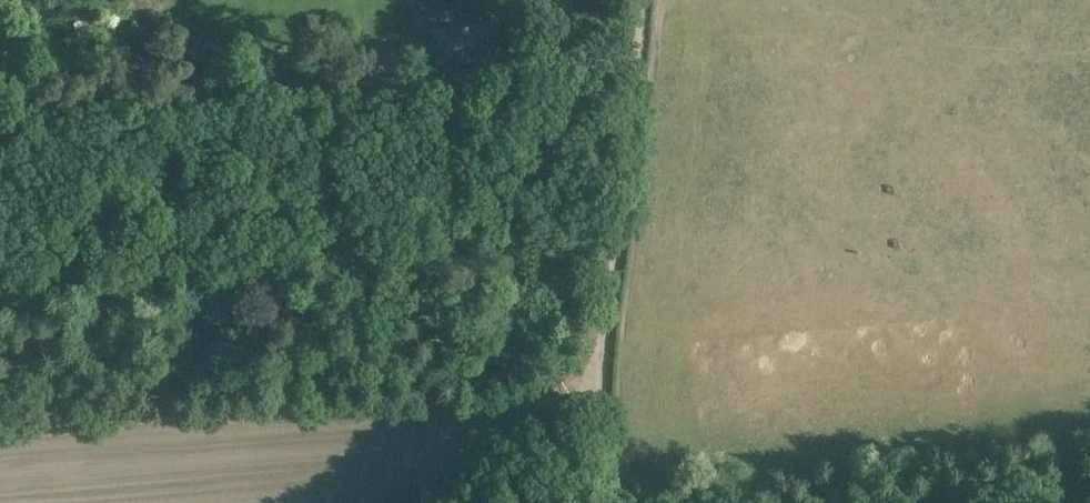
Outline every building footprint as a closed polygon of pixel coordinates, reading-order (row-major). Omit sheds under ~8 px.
[(492,56),(490,28),(472,29),(471,28),(451,29),(451,30),(433,32),(435,60),(453,59),(453,60),(474,59),(474,58),(492,56)]
